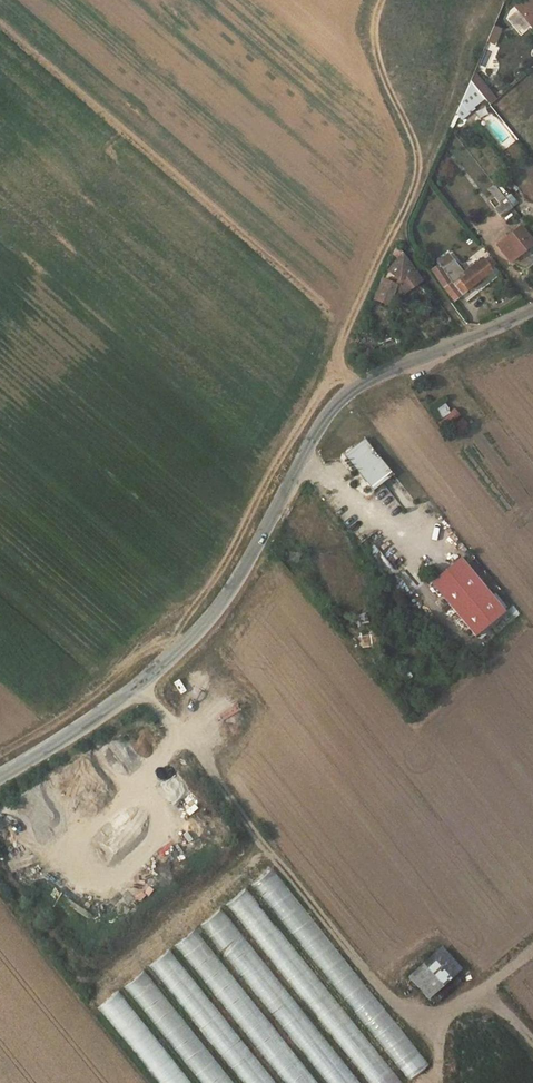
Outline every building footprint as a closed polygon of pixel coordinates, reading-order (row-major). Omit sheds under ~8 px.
[(521,7),(532,22),(532,21),(532,0),(530,0),(521,7)] [(487,40),(496,44),(502,28),(493,25),(487,40)] [(486,88),(474,73),(471,80),(480,92),(486,88)] [(462,116),(485,98),(480,92),(471,80),(458,110),(462,116)] [(495,100),(486,88),(480,92),(485,98),(490,104),(495,100)] [(495,184),(489,189),(501,205),(496,209),(501,216),(513,207),(495,184)] [(500,244),(512,261),(532,245),(532,242),(522,227),(500,244)] [(403,293),(423,279),(404,254),(388,270),(394,276),(391,282),(382,278),(373,298),(387,304),(392,293),(396,293),(397,291),(403,293)] [(440,265),(433,270),(455,300),(493,271),(483,259),(465,273),(467,276),(461,280),(460,279),(454,284),(444,270),(440,265)] [(444,270),(454,284),(460,279),(461,280),(467,276),(465,273),(455,262),(444,270)] [(364,367),(379,361),(373,349),(359,356),(364,367)] [(435,410),(456,435),(468,426),(446,400),(435,410)] [(394,475),(365,438),(345,454),(373,490),(394,475)] [(504,613),(461,559),(431,581),(453,609),(474,636),(504,613)] [(272,868),(252,885),(408,1080),(430,1063),(272,868)] [(226,905),(368,1082),(403,1082),(247,889),(226,905)] [(201,926),(327,1082),(360,1082),(221,909),(201,926)] [(176,946),(285,1082),(319,1082),(196,930),(176,946)] [(427,944),(399,970),(419,992),(447,967),(427,944)] [(149,967),(243,1082),(277,1082),(170,950),(149,967)] [(124,987),(201,1082),(235,1082),(144,971),(124,987)] [(98,1009),(158,1082),(192,1082),(119,991),(98,1009)]
